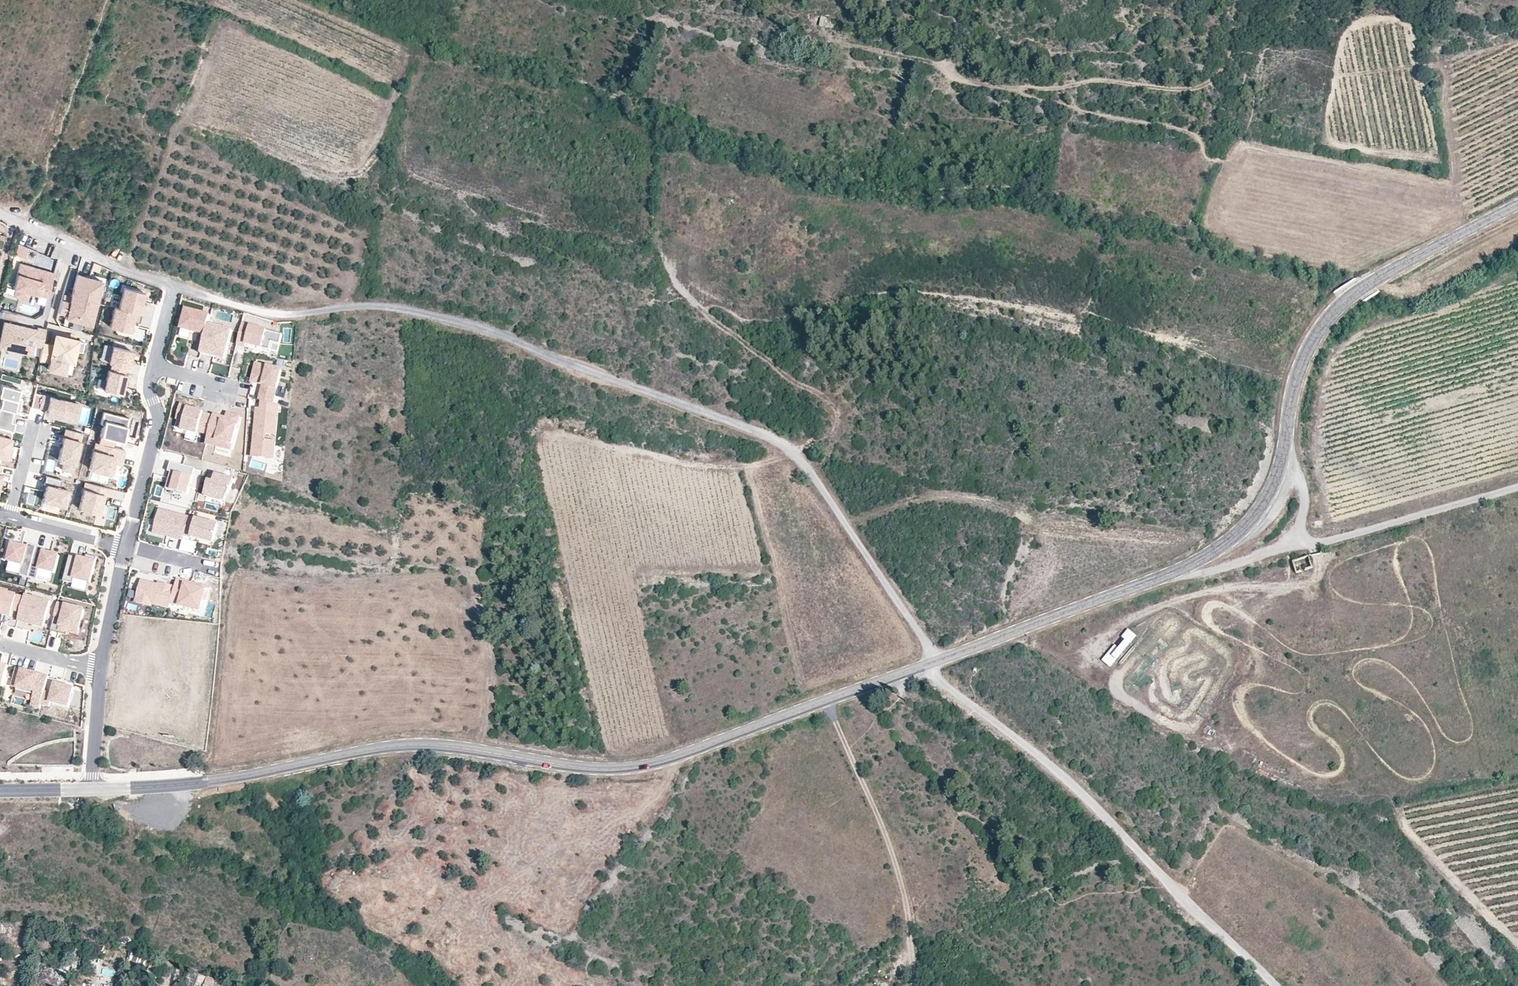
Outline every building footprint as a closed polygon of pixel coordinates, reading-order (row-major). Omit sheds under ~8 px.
[(30,249),(18,244),(15,254),(25,258),(30,249)] [(46,298),(54,272),(20,263),(13,288),(14,289),(29,293),(46,298)] [(98,272),(101,266),(94,263),(91,269),(98,272)] [(65,317),(84,322),(85,316),(91,317),(101,281),(76,275),(71,296),(70,301),(62,299),(58,313),(66,315),(65,317)] [(124,287),(118,308),(141,314),(143,306),(140,305),(142,298),(143,292),(124,287)] [(27,299),(29,293),(14,289),(13,295),(27,299)] [(139,323),(141,314),(118,308),(114,307),(109,327),(129,331),(131,321),(139,323)] [(181,329),(206,336),(208,325),(211,316),(186,310),(181,329)] [(46,329),(38,328),(38,329),(3,322),(0,338),(0,348),(8,350),(12,345),(20,347),(22,353),(32,355),(34,346),(42,347),(43,343),(46,329)] [(242,323),(237,344),(245,347),(246,344),(270,351),(272,342),(280,344),(282,335),(250,327),(251,326),(242,323)] [(206,336),(201,354),(225,360),(232,331),(208,325),(206,336)] [(73,363),(75,350),(82,352),(84,342),(77,341),(78,339),(58,335),(57,335),(56,334),(55,334),(54,335),(53,336),(54,337),(53,338),(51,345),(43,343),(42,347),(39,359),(49,362),(50,358),(66,361),(73,363)] [(112,346),(108,362),(127,367),(132,351),(112,346)] [(66,361),(50,358),(49,362),(48,368),(63,372),(66,361)] [(263,386),(259,401),(262,401),(273,404),(282,371),(256,364),(251,382),(263,386)] [(121,393),(126,374),(108,370),(103,389),(121,393)] [(11,431),(14,422),(10,421),(13,411),(17,412),(20,401),(15,400),(18,389),(0,384),(0,386),(0,396),(0,398),(0,428),(11,431)] [(257,396),(259,386),(252,384),(249,395),(257,396)] [(34,393),(31,407),(39,409),(39,407),(46,408),(45,414),(69,420),(73,403),(34,393)] [(273,404),(262,401),(261,410),(257,409),(254,434),(260,434),(259,441),(254,440),(252,458),(274,460),(275,442),(268,442),(269,432),(276,433),(279,406),(273,404)] [(73,403),(69,420),(75,421),(79,405),(73,403)] [(209,434),(213,417),(203,414),(204,413),(188,409),(188,407),(180,405),(176,420),(184,422),(182,430),(198,434),(199,431),(209,434)] [(98,443),(112,447),(114,439),(122,441),(128,418),(103,412),(100,424),(103,424),(98,443)] [(226,419),(214,415),(213,417),(209,434),(207,440),(217,443),(216,446),(231,450),(240,417),(227,414),(226,419)] [(11,431),(0,428),(0,456),(5,458),(8,445),(11,431)] [(81,433),(65,429),(57,460),(63,461),(61,469),(72,471),(81,433)] [(98,443),(95,442),(89,468),(111,474),(114,463),(115,456),(122,458),(124,450),(112,447),(98,443)] [(114,463),(120,465),(122,458),(115,456),(114,463)] [(198,470),(171,463),(168,472),(171,473),(166,490),(191,496),(198,470)] [(207,480),(203,496),(227,502),(233,478),(214,473),(212,481),(207,480)] [(61,479),(45,475),(43,484),(46,485),(41,501),(61,507),(65,490),(59,488),(61,479)] [(112,497),(114,489),(84,482),(77,507),(98,513),(102,494),(112,497)] [(184,536),(188,517),(158,509),(153,532),(164,535),(165,533),(168,534),(167,536),(182,540),(184,536)] [(191,537),(214,543),(219,525),(188,517),(184,536),(191,537)] [(182,540),(180,551),(194,555),(198,542),(190,540),(191,537),(184,536),(182,540)] [(20,576),(29,578),(37,547),(28,544),(28,548),(13,544),(8,562),(23,565),(20,576)] [(45,549),(37,547),(29,578),(37,580),(40,570),(55,574),(59,556),(44,552),(45,549)] [(70,555),(63,581),(73,583),(74,579),(91,583),(97,557),(87,554),(86,559),(70,555)] [(1292,561),(1296,574),(1313,567),(1309,555),(1292,561)] [(175,588),(171,604),(200,611),(203,601),(206,602),(209,588),(195,585),(195,587),(191,587),(192,584),(177,580),(175,588)] [(171,604),(175,588),(159,584),(159,586),(141,581),(136,603),(151,607),(152,604),(169,609),(171,604)] [(20,612),(25,595),(0,589),(0,590),(0,614),(11,617),(13,610),(20,612)] [(50,601),(25,595),(20,612),(18,621),(44,628),(50,601)] [(58,603),(51,631),(67,635),(67,632),(78,635),(85,610),(58,603)] [(1137,637),(1128,629),(1122,637),(1126,641),(1119,649),(1115,645),(1101,660),(1110,668),(1137,637)] [(0,662),(0,684),(3,685),(8,664),(0,662)] [(49,677),(17,669),(12,687),(35,693),(31,707),(40,709),(41,705),(45,692),(49,677)] [(53,694),(45,692),(41,705),(50,707),(51,703),(69,708),(74,689),(55,685),(53,694)] [(129,959),(147,966),(151,957),(132,950),(129,959)] [(224,984),(199,975),(195,985),(224,985),(224,984)]
